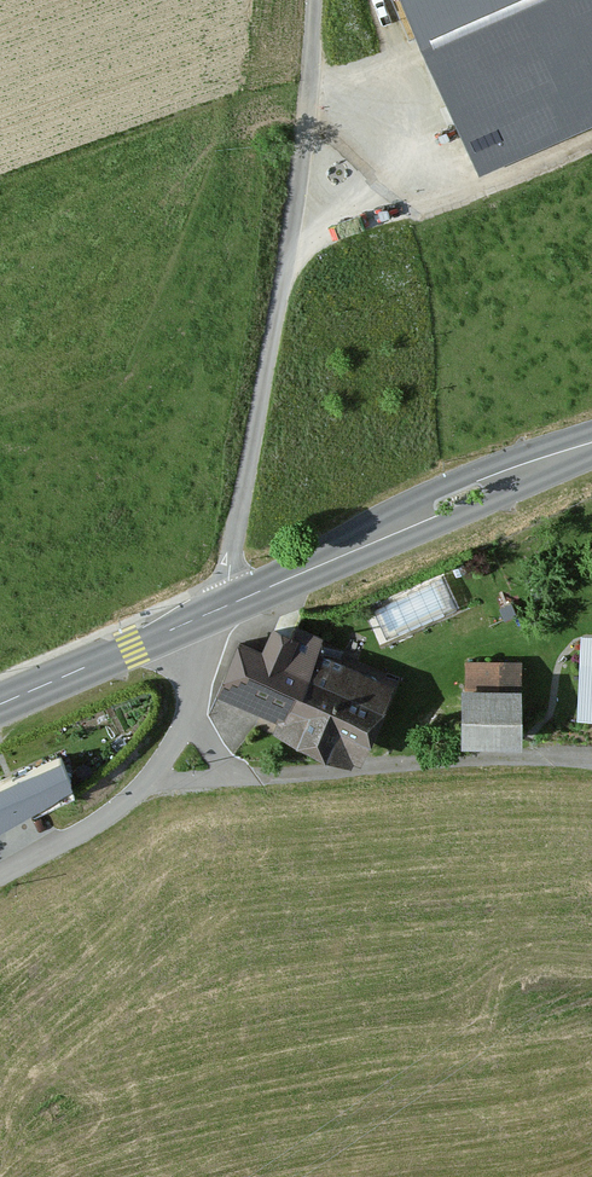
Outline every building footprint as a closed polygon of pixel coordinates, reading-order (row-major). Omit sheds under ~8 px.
[(484,176),(591,128),(591,0),(407,0),(484,176)] [(364,766),(398,683),(324,652),(326,647),(281,628),(272,651),(246,640),(222,699),(289,727),(286,734),(364,766)] [(472,687),(473,743),(539,741),(537,685),(472,687)] [(62,754),(0,780),(0,824),(78,791),(62,754)]
